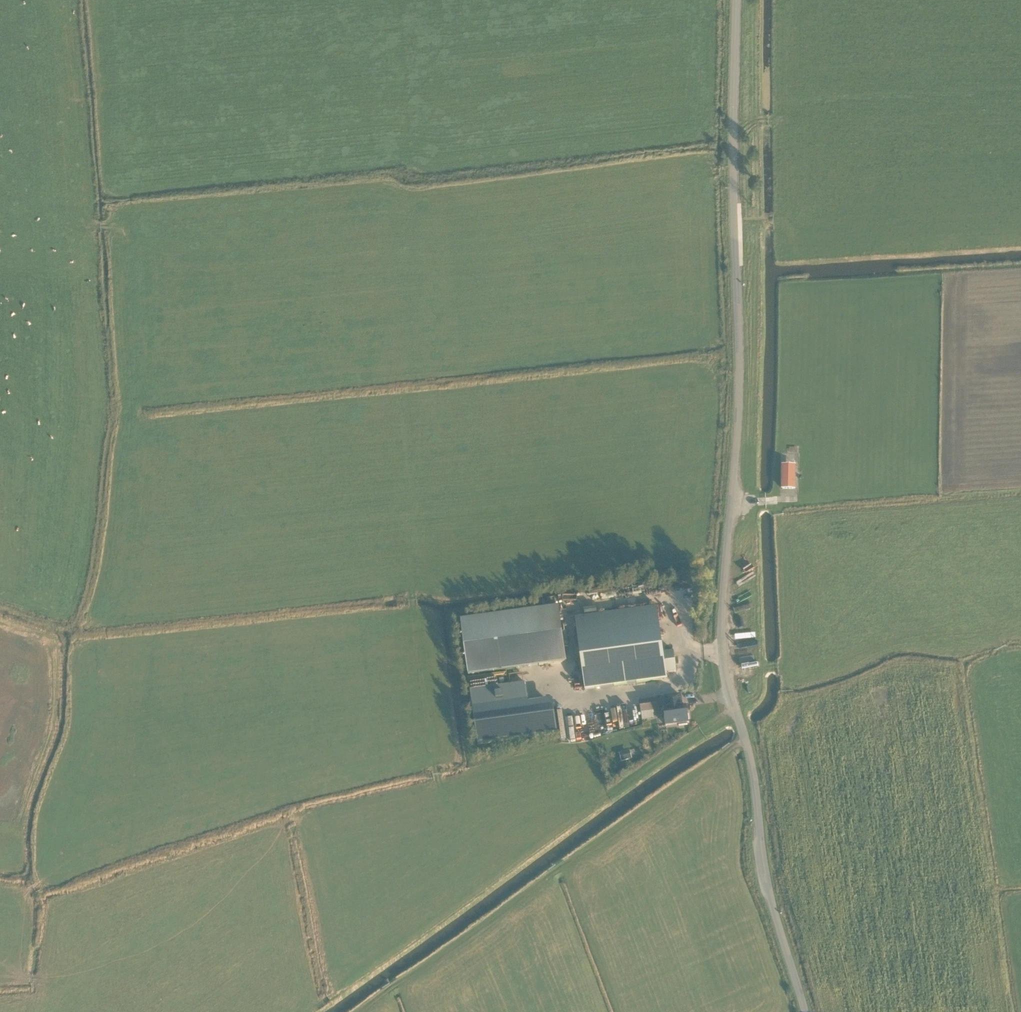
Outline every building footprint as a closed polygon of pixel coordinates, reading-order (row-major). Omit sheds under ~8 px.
[(783,466),(782,490),(795,490),(795,478),(789,478),(789,466),(783,466)] [(468,676),(567,662),(559,607),(461,621),(468,676)] [(657,607),(575,618),(585,691),(667,680),(666,674),(676,672),(674,652),(663,653),(657,607)] [(744,664),(756,661),(754,648),(741,650),(744,664)] [(687,707),(682,708),(681,696),(666,698),(667,710),(664,710),(666,726),(679,724),(679,727),(687,726),(687,723),(689,723),(687,707)] [(660,713),(658,699),(640,702),(641,715),(660,713)] [(512,704),(473,708),(477,744),(548,736),(545,712),(514,715),(512,704)] [(630,751),(619,754),(622,762),(632,759),(630,751)]
